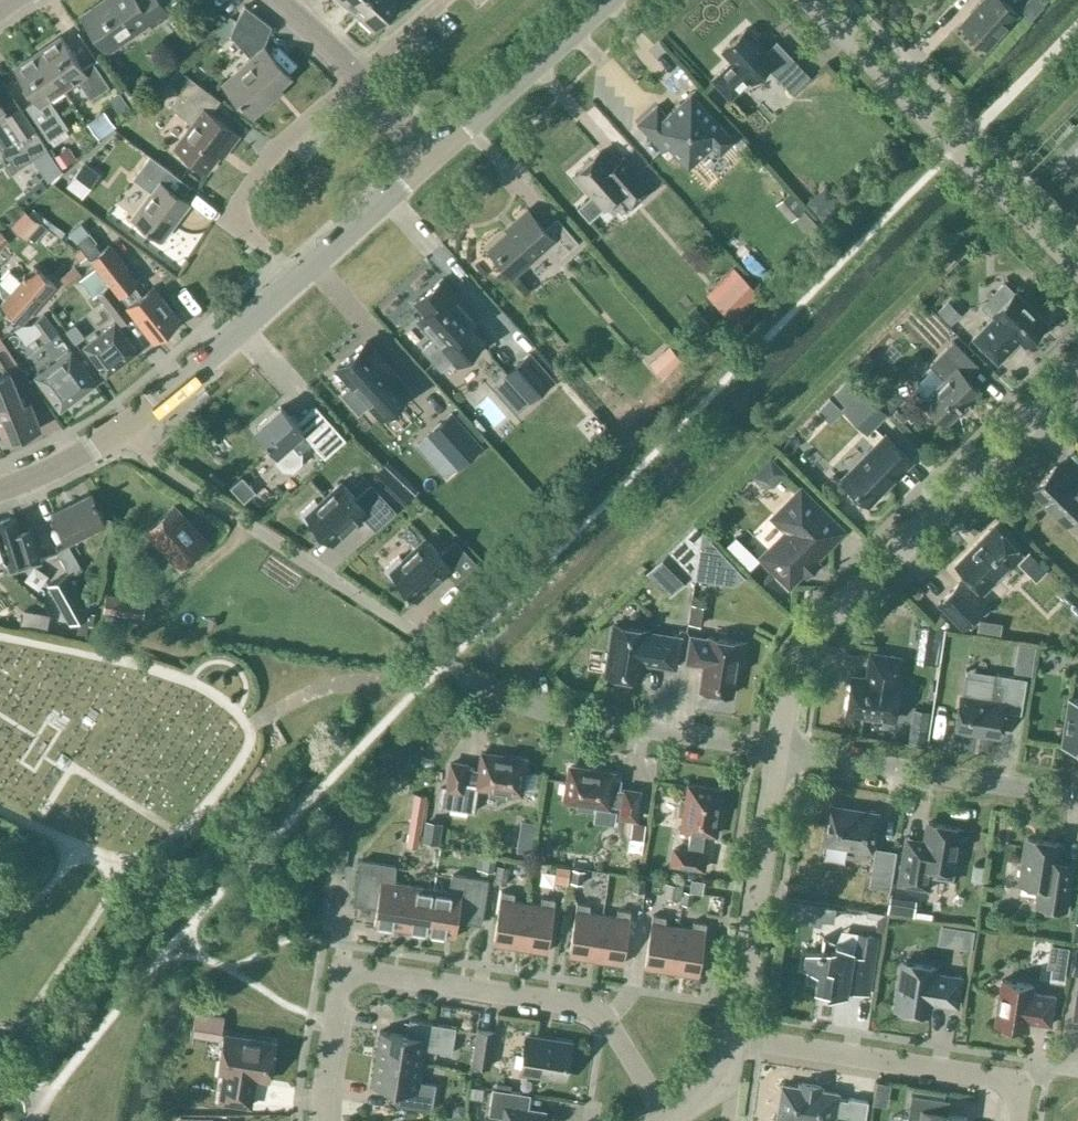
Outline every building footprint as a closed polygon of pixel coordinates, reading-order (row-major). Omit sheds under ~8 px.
[(168,15),(158,0),(108,0),(83,17),(106,49),(149,20),(152,26),(168,15)] [(352,11),(362,0),(340,0),(352,11)] [(352,11),(373,30),(400,0),(362,0),(352,11)] [(962,24),(986,46),(1016,13),(1003,0),(983,0),(962,24)] [(272,93),(291,76),(264,46),(271,26),(244,5),(236,20),(230,35),(251,58),(224,82),(254,115),(275,96),(272,93)] [(729,99),(749,80),(751,82),(767,67),(791,92),(809,75),(777,41),(766,51),(746,28),(721,51),(731,61),(711,79),(729,99)] [(38,51),(62,88),(77,78),(90,98),(109,86),(93,62),(83,68),(61,36),(38,51)] [(48,98),(62,88),(38,51),(15,67),(37,99),(27,106),(49,139),(67,127),(61,118),(48,98)] [(221,98),(192,76),(179,67),(169,81),(182,91),(171,105),(193,122),(175,145),(207,169),(225,146),(228,148),(239,133),(211,111),(221,98)] [(734,138),(690,91),(666,114),(657,104),(637,123),(662,150),(668,145),(688,166),(712,144),(719,152),(734,138)] [(1,147),(6,162),(10,159),(16,169),(33,158),(48,180),(62,170),(47,148),(19,107),(7,115),(0,104),(0,145),(1,147)] [(84,120),(97,136),(112,123),(99,107),(84,120)] [(593,152),(568,174),(586,194),(574,204),(586,219),(618,191),(627,202),(649,183),(622,152),(606,167),(593,152)] [(160,239),(188,202),(164,184),(172,172),(150,155),(133,178),(152,192),(133,218),(160,239)] [(100,172),(84,160),(65,184),(81,196),(100,172)] [(41,221),(27,208),(10,226),(25,239),(41,221)] [(545,228),(527,209),(514,221),(516,224),(488,249),(512,276),(547,245),(559,258),(578,241),(557,217),(545,228)] [(81,221),(68,231),(109,283),(133,314),(153,340),(179,319),(153,286),(142,295),(133,284),(137,280),(109,244),(101,250),(88,233),(89,231),(81,221)] [(27,317),(55,285),(33,266),(20,280),(9,270),(0,280),(0,296),(4,299),(1,303),(20,320),(24,315),(27,317)] [(477,317),(442,278),(415,302),(425,314),(418,320),(434,338),(423,348),(441,369),(452,359),(457,364),(484,340),(470,324),(477,317)] [(972,338),(997,362),(1019,341),(1023,346),(1047,322),(1005,281),(981,305),(993,317),(972,338)] [(109,283),(97,293),(121,323),(133,314),(109,283)] [(106,375),(137,351),(115,322),(83,346),(106,375)] [(932,367),(911,388),(922,400),(946,423),(980,390),(966,376),(977,365),(978,367),(979,366),(953,340),(929,364),(932,367)] [(381,358),(366,341),(336,367),(351,384),(341,393),(359,412),(368,403),(380,417),(410,390),(395,373),(393,374),(379,359),(381,358)] [(529,349),(504,371),(530,399),(554,378),(529,349)] [(60,410),(95,383),(70,350),(35,376),(60,410)] [(40,427),(33,409),(26,412),(10,373),(6,375),(0,359),(0,437),(2,443),(40,427)] [(842,403),(867,427),(885,409),(861,385),(842,403)] [(316,446),(339,425),(319,402),(295,422),(280,406),(255,428),(275,451),(274,452),(274,462),(282,470),(292,469),(302,461),(302,450),(312,441),(316,446)] [(481,446),(451,413),(428,433),(458,466),(481,446)] [(867,503),(870,500),(874,500),(882,492),(882,488),(911,459),(886,434),(842,478),(867,503)] [(770,459),(754,475),(763,484),(770,484),(783,472),(770,459)] [(1030,490),(1065,524),(1077,511),(1077,486),(1077,487),(1055,465),(1030,490)] [(230,486),(243,501),(255,490),(242,475),(230,486)] [(314,499),(299,513),(310,525),(312,523),(331,543),(362,515),(375,528),(394,510),(370,485),(356,498),(341,482),(318,503),(314,499)] [(802,569),(805,573),(816,562),(813,558),(841,530),(800,490),(774,516),(788,530),(762,556),(789,582),(802,569)] [(52,512),(66,540),(105,521),(91,493),(52,512)] [(207,541),(174,506),(147,531),(180,566),(207,541)] [(8,570),(40,560),(30,527),(19,530),(15,517),(13,517),(9,515),(1,518),(0,519),(0,545),(6,562),(8,570)] [(695,525),(656,564),(677,585),(689,573),(695,574),(701,531),(695,525)] [(995,526),(956,565),(982,591),(1020,551),(995,526)] [(695,574),(694,576),(716,579),(721,550),(701,530),(701,531),(695,574)] [(440,554),(425,538),(402,559),(398,555),(384,569),(395,581),(396,579),(405,588),(404,590),(407,593),(408,592),(415,599),(446,571),(456,580),(475,562),(455,541),(440,554)] [(81,567),(68,543),(56,550),(70,574),(81,567)] [(90,611),(85,601),(69,572),(48,584),(70,623),(90,611)] [(985,606),(959,579),(936,602),(962,629),(985,606)] [(1053,594),(1071,616),(1077,610),(1077,602),(1064,585),(1053,594)] [(146,598),(105,592),(102,612),(143,617),(146,598)] [(700,623),(703,604),(688,601),(684,620),(700,623)] [(52,611),(26,607),(24,622),(49,626),(52,611)] [(651,661),(651,662),(674,666),(678,637),(656,633),(655,635),(646,633),(647,629),(613,624),(605,674),(639,679),(642,659),(651,661)] [(921,626),(919,659),(936,660),(938,627),(921,626)] [(699,689),(732,694),(736,665),(741,666),(745,642),(707,636),(707,638),(690,635),(685,661),(699,664),(702,669),(699,689)] [(868,678),(851,676),(846,711),(894,718),(899,683),(896,683),(900,657),(869,652),(866,671),(869,671),(868,678)] [(1018,661),(1016,670),(1031,672),(1033,663),(1018,661)] [(956,728),(998,735),(1002,711),(1021,714),(1027,678),(965,668),(956,728)] [(1068,697),(1060,745),(1077,748),(1077,698),(1068,697)] [(520,793),(525,760),(481,753),(479,769),(466,767),(466,765),(451,763),(447,785),(441,784),(438,805),(473,810),(477,787),(491,789),(490,794),(504,796),(505,791),(520,793)] [(613,773),(569,766),(564,800),(579,802),(578,807),(592,809),(593,805),(608,807),(608,804),(621,806),(620,816),(635,818),(639,792),(624,789),(624,792),(619,791),(621,778),(613,777),(613,773)] [(715,834),(722,790),(688,785),(686,800),(681,799),(679,813),(684,814),(681,829),(690,830),(687,850),(674,848),(672,863),(703,868),(705,853),(701,852),(705,832),(715,834)] [(427,794),(413,792),(407,832),(421,834),(427,794)] [(875,813),(831,806),(825,841),(870,848),(875,813)] [(960,827),(928,822),(925,839),(909,836),(901,885),(925,888),(928,875),(957,880),(961,853),(956,852),(960,827)] [(425,823),(423,840),(438,842),(441,826),(425,823)] [(1054,874),(1059,842),(1027,837),(1020,882),(1049,887),(1046,906),(1066,909),(1071,876),(1054,874)] [(871,884),(888,887),(894,852),(876,849),(871,884)] [(326,854),(319,854),(318,887),(326,887),(326,854)] [(377,907),(374,925),(427,933),(434,888),(394,882),(395,865),(360,860),(353,903),(377,907)] [(434,888),(427,933),(454,937),(457,919),(480,923),(487,879),(452,874),(448,890),(434,888)] [(689,891),(701,892),(703,880),(691,879),(689,891)] [(520,947),(526,902),(513,900),(514,892),(501,890),(493,943),(520,947)] [(526,902),(520,947),(546,951),(555,899),(541,897),(540,904),(526,902)] [(891,897),(887,909),(906,915),(910,902),(891,897)] [(595,959),(602,914),(589,912),(590,904),(576,902),(568,955),(595,959)] [(602,914),(595,959),(622,963),(630,911),(617,909),(616,916),(602,914)] [(671,971),(678,926),(664,924),(666,916),(652,914),(644,967),(671,971)] [(678,926),(671,971),(698,975),(706,922),(693,920),(691,928),(678,926)] [(965,928),(962,946),(970,947),(973,930),(965,928)] [(805,950),(802,965),(817,972),(815,985),(828,990),(827,996),(847,994),(847,990),(869,993),(877,936),(856,932),(854,949),(823,936),(821,949),(805,950)] [(1051,945),(1048,966),(1053,967),(1052,976),(1064,978),(1068,948),(1051,945)] [(937,1002),(957,1005),(961,977),(934,973),(935,967),(902,962),(895,1007),(928,1012),(930,999),(937,1001),(937,1002)] [(994,1022),(1026,1027),(1027,1020),(1050,1024),(1054,996),(1031,992),(1032,984),(1001,979),(994,1022)] [(224,1015),(196,1010),(193,1030),(221,1034),(224,1015)] [(379,1030),(375,1058),(421,1065),(423,1048),(451,1052),(455,1026),(409,1019),(407,1035),(379,1030)] [(489,1066),(495,1031),(478,1028),(472,1063),(489,1066)] [(267,1079),(273,1042),(225,1034),(219,1072),(224,1072),(219,1101),(250,1106),(253,1084),(247,1083),(248,1076),(267,1079)] [(520,1071),(565,1078),(570,1043),(526,1036),(520,1071)] [(418,1081),(421,1065),(375,1058),(371,1084),(398,1088),(396,1104),(431,1110),(436,1083),(418,1081)] [(782,1084),(776,1118),(797,1120),(833,1120),(834,1116),(845,1118),(845,1120),(865,1120),(868,1100),(848,1097),(848,1099),(837,1097),(838,1093),(820,1090),(821,1086),(800,1082),(799,1087),(782,1084)] [(544,1112),(519,1108),(521,1092),(492,1088),(488,1114),(503,1117),(502,1120),(542,1120),(544,1112)] [(967,1116),(942,1112),(944,1099),(911,1094),(907,1120),(966,1120),(967,1116)]
